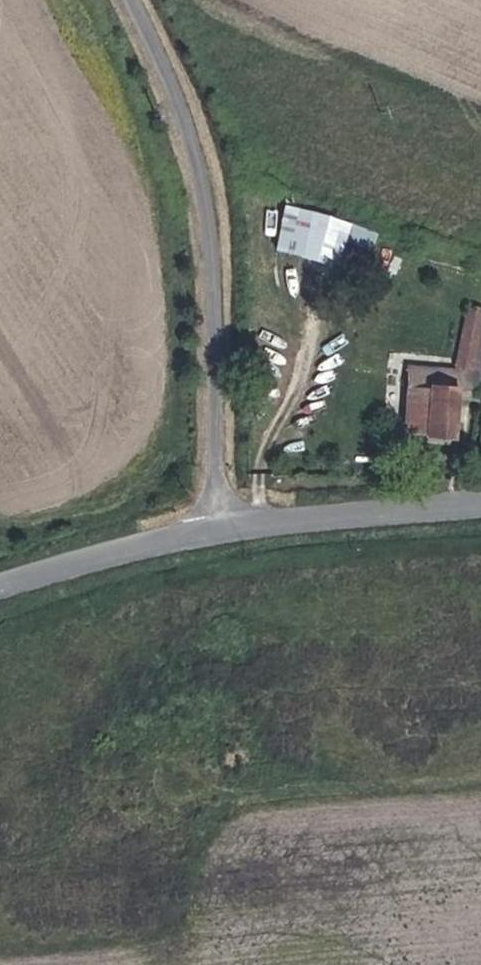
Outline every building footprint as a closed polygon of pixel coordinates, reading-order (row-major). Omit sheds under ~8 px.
[(338,262),(349,217),(284,201),(273,247),(338,262)] [(373,249),(380,231),(352,221),(345,238),(373,249)] [(459,365),(480,367),(480,304),(465,302),(459,365)] [(432,395),(457,393),(454,368),(405,371),(409,440),(432,438),(432,395)] [(432,438),(459,436),(457,393),(432,395),(432,438)]
